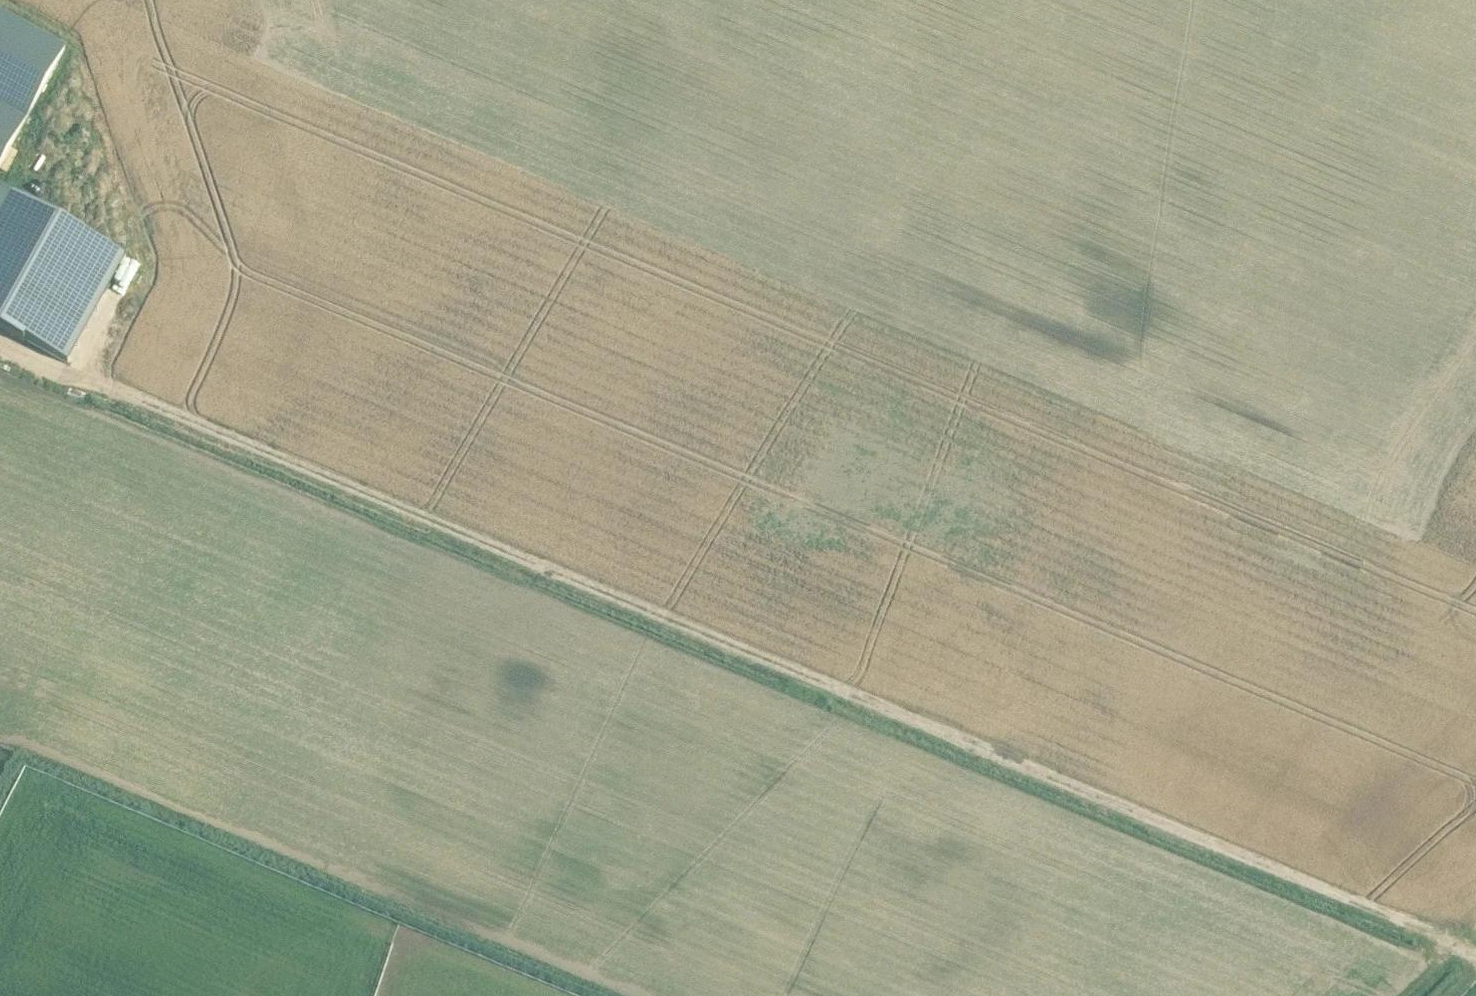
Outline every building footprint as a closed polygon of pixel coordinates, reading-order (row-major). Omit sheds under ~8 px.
[(0,15),(0,169),(65,50),(0,15)] [(130,262),(0,189),(0,332),(29,348),(31,345),(71,368),(130,262)]
